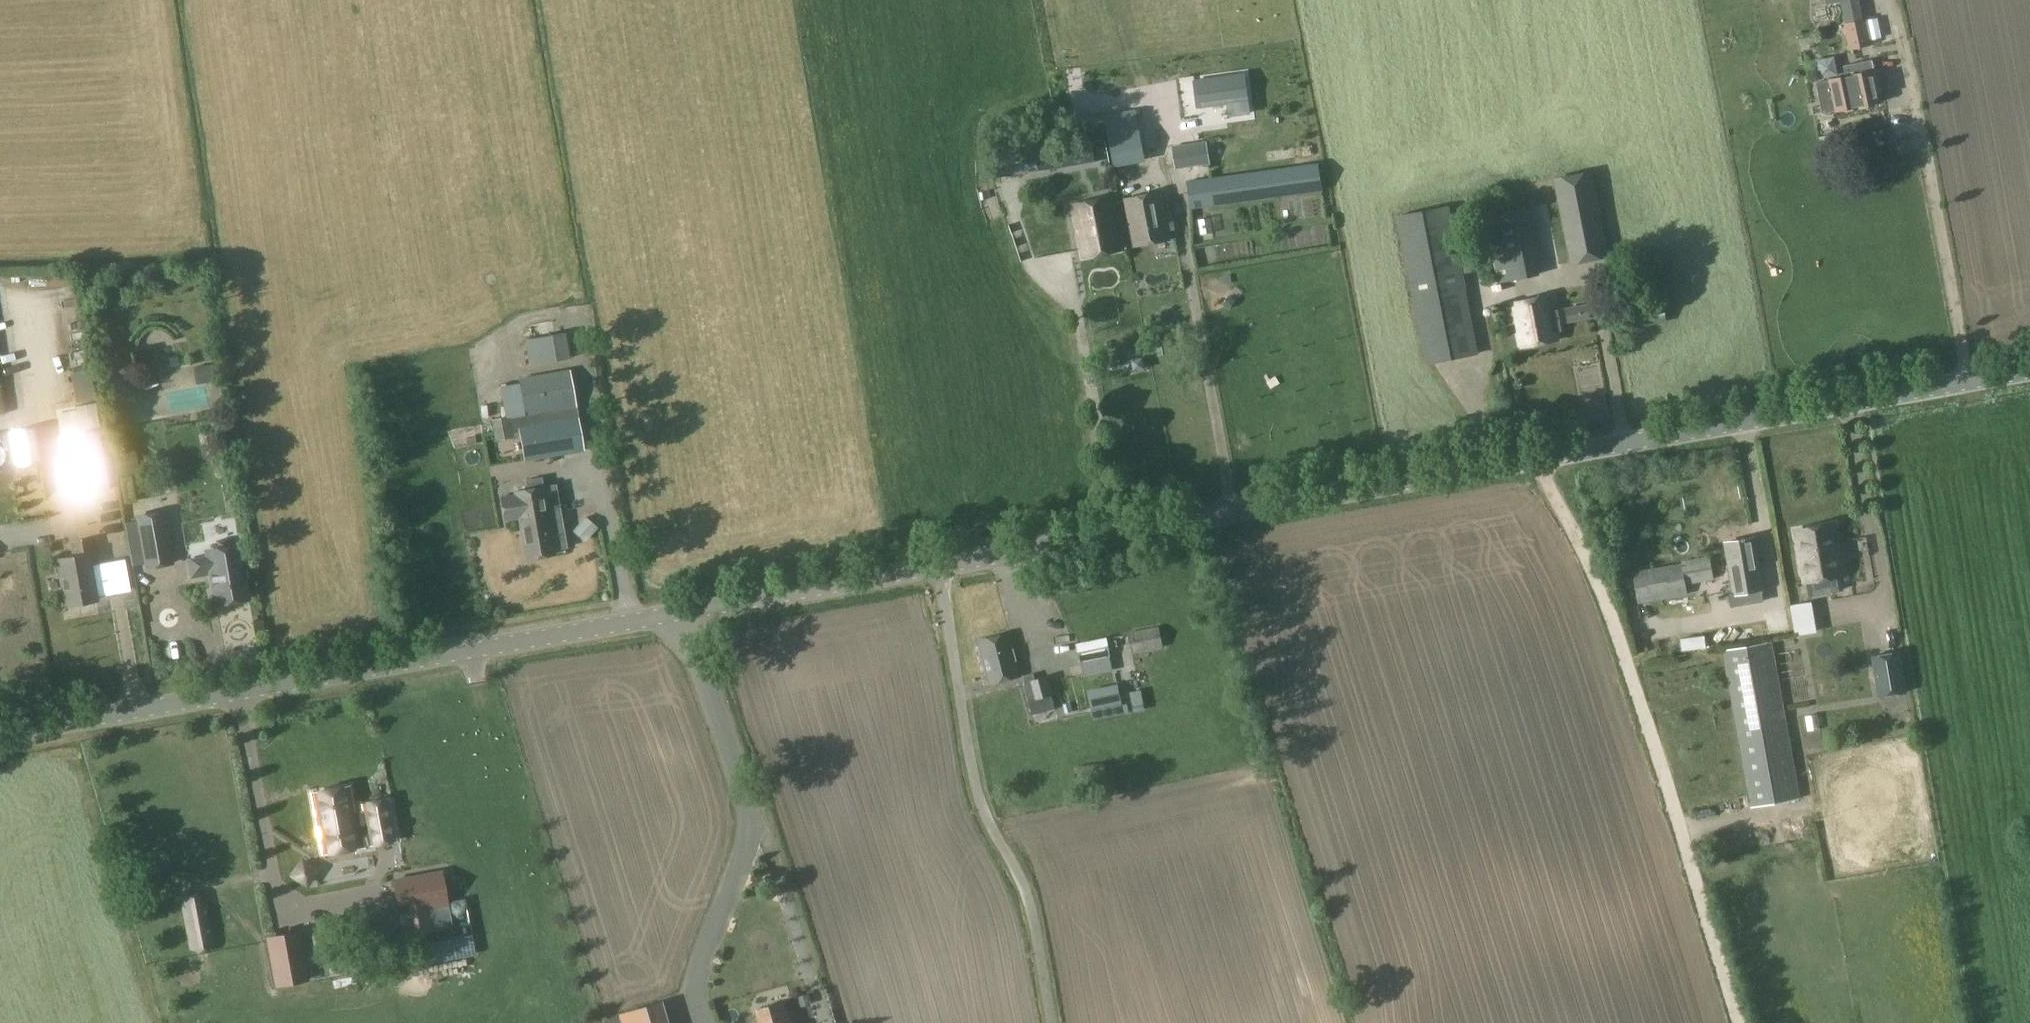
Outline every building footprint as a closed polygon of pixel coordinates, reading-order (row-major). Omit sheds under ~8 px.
[(1800,6),(1809,4),(1813,20),(1855,10),(1853,0),(1798,0),(1800,6)] [(1844,23),(1850,50),(1870,46),(1865,19),(1844,23)] [(1860,62),(1862,74),(1851,76),(1857,107),(1881,102),(1872,59),(1860,62)] [(1198,99),(1228,94),(1230,106),(1249,103),(1247,91),(1243,65),(1193,73),(1198,99)] [(1857,107),(1851,76),(1816,84),(1823,115),(1857,107)] [(1136,109),(1119,112),(1130,164),(1146,161),(1136,109)] [(1055,140),(1019,145),(1022,174),(1075,167),(1071,144),(1057,146),(1056,146),(1055,140)] [(1173,147),(1176,168),(1209,163),(1205,142),(1173,147)] [(1191,210),(1224,205),(1264,200),(1264,199),(1323,191),(1319,162),(1186,180),(1191,210)] [(1553,178),(1570,265),(1609,258),(1592,170),(1553,178)] [(1170,240),(1161,192),(1124,199),(1134,247),(1170,240)] [(1073,205),(1083,257),(1123,249),(1113,197),(1073,205)] [(1396,216),(1425,365),(1478,355),(1449,206),(1396,216)] [(1494,208),(1496,276),(1526,275),(1524,207),(1494,208)] [(1235,300),(1229,296),(1223,304),(1228,309),(1235,300)] [(1558,339),(1549,297),(1516,304),(1525,346),(1558,339)] [(1568,323),(1591,319),(1588,304),(1565,307),(1568,323)] [(11,339),(11,329),(0,329),(0,340),(11,339)] [(530,366),(571,358),(566,332),(525,340),(530,366)] [(1142,359),(1132,360),(1134,370),(1144,368),(1142,359)] [(215,381),(212,364),(194,367),(197,384),(215,381)] [(68,370),(71,399),(93,396),(90,368),(68,370)] [(577,407),(570,368),(518,378),(525,416),(577,407)] [(12,406),(26,404),(21,369),(7,371),(12,406)] [(510,417),(492,421),(495,441),(513,437),(510,417)] [(579,417),(518,427),(525,461),(585,450),(579,417)] [(40,460),(33,428),(11,433),(17,464),(40,460)] [(71,495),(110,488),(99,429),(81,433),(60,436),(71,495)] [(475,436),(466,438),(467,446),(477,444),(475,436)] [(514,494),(501,496),(505,520),(518,518),(549,512),(560,510),(556,484),(544,486),(542,477),(525,480),(526,489),(514,491),(514,494)] [(241,488),(233,490),(234,499),(243,497),(241,488)] [(560,510),(549,512),(518,518),(526,559),(556,554),(553,539),(565,537),(560,510)] [(164,512),(137,516),(137,521),(144,564),(145,569),(173,564),(164,512)] [(586,542),(598,528),(585,516),(573,531),(586,542)] [(1834,524),(1794,531),(1803,582),(1843,575),(1834,524)] [(1734,595),(1763,590),(1754,537),(1725,542),(1734,595)] [(75,557),(59,560),(67,605),(96,600),(96,596),(129,590),(124,560),(123,561),(90,567),(88,556),(94,555),(91,541),(73,544),(75,557)] [(52,544),(43,546),(45,555),(54,553),(52,544)] [(216,604),(249,598),(240,545),(206,551),(207,556),(188,560),(191,577),(210,573),(216,604)] [(1710,557),(1687,560),(1682,561),(1682,563),(1686,585),(1714,581),(1710,557)] [(1686,585),(1682,563),(1624,574),(1630,606),(1688,595),(1686,585)] [(1117,634),(1120,649),(1130,647),(1132,654),(1163,647),(1159,626),(1117,634)] [(1020,676),(1008,633),(980,641),(991,684),(1020,676)] [(1662,639),(1665,655),(1700,648),(1697,633),(1662,639)] [(1077,643),(1081,665),(1113,658),(1108,636),(1077,643)] [(1800,800),(1773,643),(1726,651),(1753,808),(1800,800)] [(1899,654),(1873,657),(1879,696),(1906,693),(1899,654)] [(1056,710),(1051,694),(1047,676),(1023,683),(1027,700),(1031,716),(1056,710)] [(1086,688),(1090,709),(1121,703),(1117,681),(1086,688)] [(1008,756),(1008,745),(990,744),(990,756),(1008,756)] [(349,787),(313,793),(324,852),(360,846),(356,828),(368,826),(371,844),(395,839),(388,800),(364,804),(366,812),(354,814),(349,787)] [(415,875),(392,880),(398,914),(404,913),(407,937),(432,932),(428,908),(439,906),(448,905),(442,875),(442,871),(415,875)] [(192,947),(214,943),(205,898),(183,902),(192,947)] [(266,937),(275,987),(310,981),(300,931),(266,937)] [(321,933),(312,935),(315,951),(324,949),(321,933)] [(667,1014),(689,1011),(687,1001),(666,1004),(667,1014)] [(784,1001),(755,1010),(760,1022),(791,1022),(784,1001)] [(626,1022),(663,1022),(658,1004),(623,1014),(626,1022)]
